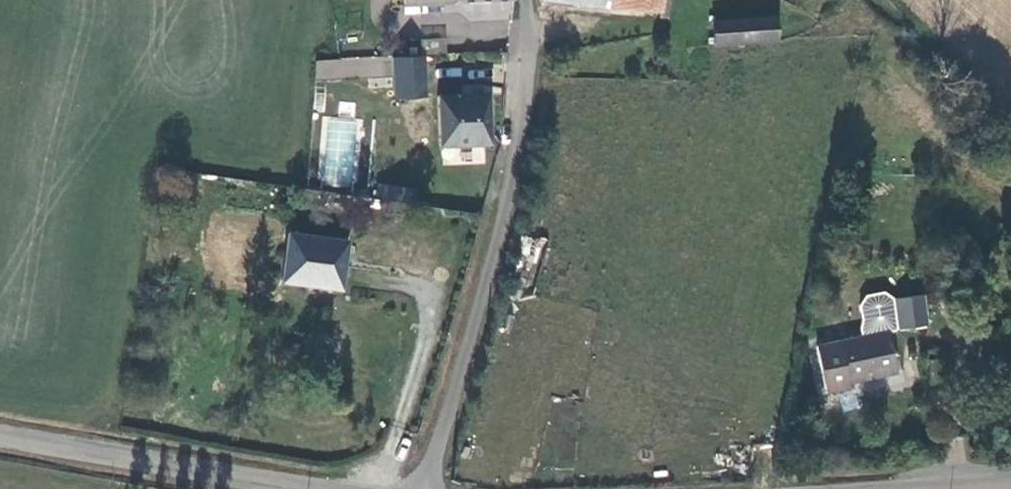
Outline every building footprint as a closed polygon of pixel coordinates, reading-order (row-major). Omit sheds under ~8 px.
[(601,11),(603,0),(537,0),(537,3),(601,11)] [(663,0),(603,0),(601,11),(661,17),(663,0)] [(793,9),(798,0),(778,0),(793,9)] [(712,21),(713,48),(777,43),(775,17),(712,21)] [(367,38),(364,57),(388,54),(390,42),(367,38)] [(387,72),(388,54),(364,57),(363,68),(387,72)] [(426,99),(426,57),(394,57),(394,98),(426,99)] [(379,172),(380,94),(333,93),(332,168),(379,172)] [(434,97),(435,150),(489,149),(488,96),(434,97)] [(332,284),(337,231),(281,224),(277,269),(298,271),(298,280),(332,284)] [(518,253),(535,261),(544,243),(527,235),(518,253)] [(892,290),(897,320),(927,315),(922,285),(892,290)] [(883,292),(887,320),(888,320),(888,322),(897,320),(892,290),(883,292)] [(829,380),(899,362),(888,322),(888,320),(887,320),(818,339),(829,380)]
